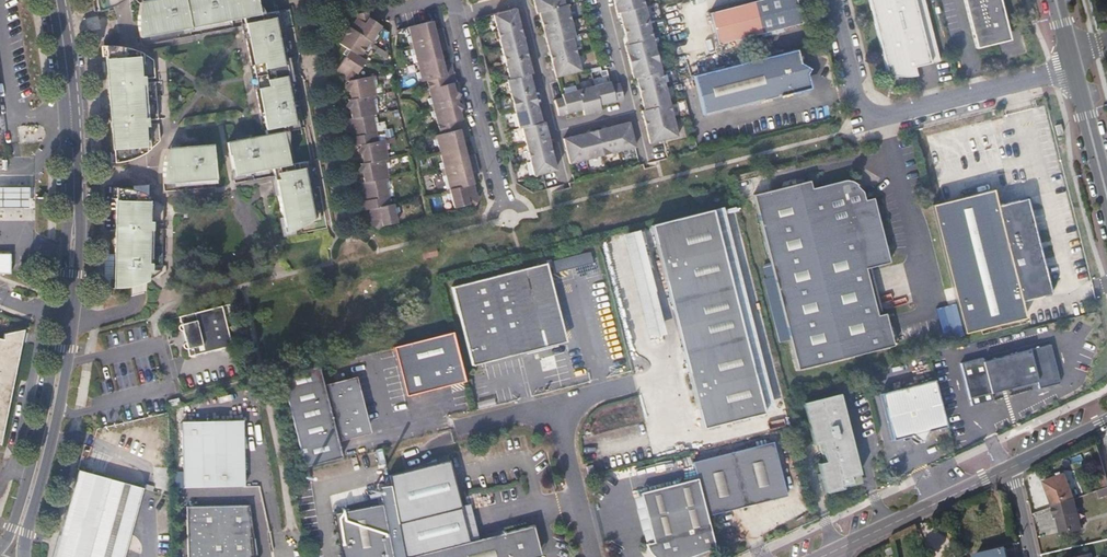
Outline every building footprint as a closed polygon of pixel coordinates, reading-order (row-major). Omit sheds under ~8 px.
[(94,17),(103,15),(111,11),(126,2),(127,0),(90,0),(94,17)] [(139,42),(260,20),(257,0),(152,0),(140,2),(138,13),(136,22),(136,30),(137,35),(139,42)] [(564,7),(563,0),(533,0),(535,7),(536,14),(539,13),(564,7)] [(643,0),(617,0),(613,1),(615,9),(617,17),(620,16),(645,11),(643,0)] [(706,17),(715,48),(800,26),(797,13),(800,9),(800,7),(795,5),(794,0),(771,0),(706,17)] [(887,73),(889,75),(896,76),(905,77),(910,76),(916,75),(914,67),(940,61),(925,0),(869,0),(887,73)] [(1006,22),(1000,0),(964,0),(976,49),(999,43),(996,37),(999,23),(1006,22)] [(542,23),(543,29),(571,23),(567,6),(564,7),(539,13),(542,23)] [(649,27),(645,11),(620,16),(622,25),(624,33),(649,27)] [(491,19),(495,35),(518,30),(516,23),(512,24),(511,21),(515,20),(514,14),(491,19)] [(351,28),(373,42),(383,27),(369,17),(365,24),(357,19),(351,28)] [(276,19),(244,26),(248,47),(254,79),(260,110),(264,134),(297,126),(287,73),(276,19)] [(434,21),(408,28),(413,45),(445,37),(443,28),(436,30),(434,21)] [(1010,41),(1006,22),(999,23),(996,37),(999,43),(1010,41)] [(576,39),(571,23),(543,29),(546,38),(548,46),(573,40),(576,39)] [(654,44),(649,27),(624,33),(627,41),(629,49),(654,44)] [(350,50),(364,60),(375,43),(373,42),(351,28),(340,44),(350,50)] [(518,30),(495,35),(499,52),(522,46),(521,42),(516,43),(515,39),(520,38),(518,30)] [(448,47),(445,37),(413,45),(418,65),(443,59),(441,49),(448,47)] [(573,40),(548,46),(550,54),(552,62),(578,56),(573,40)] [(630,67),(658,60),(654,44),(629,49),(626,50),(627,55),(630,67)] [(499,52),(503,68),(526,62),(524,55),(519,56),(518,52),(523,51),(522,46),(499,52)] [(104,48),(96,51),(106,169),(122,168),(136,164),(143,158),(147,154),(146,150),(155,143),(152,95),(149,62),(137,54),(126,49),(115,47),(104,48)] [(367,61),(350,50),(335,72),(346,80),(351,71),(358,75),(367,61)] [(578,56),(552,62),(554,71),(556,79),(582,73),(578,56)] [(799,71),(796,56),(694,82),(704,122),(809,96),(805,81),(808,77),(799,71)] [(445,65),(443,59),(418,65),(423,83),(428,81),(429,90),(454,84),(457,83),(452,63),(445,65)] [(637,82),(662,76),(658,60),(630,67),(632,75),(634,83),(637,82)] [(508,84),(527,79),(530,79),(528,73),(524,75),(523,71),(528,70),(526,62),(503,68),(508,84)] [(593,78),(595,84),(608,81),(607,75),(593,78)] [(639,90),(641,99),(666,93),(665,86),(662,76),(637,82),(639,90)] [(373,95),(377,94),(373,77),(347,82),(351,100),(373,95)] [(528,84),(527,79),(508,84),(504,85),(508,101),(531,96),(529,88),(525,89),(524,85),(528,84)] [(456,92),(454,84),(429,90),(433,108),(459,101),(459,100),(462,96),(456,92)] [(610,84),(593,88),(598,109),(608,106),(623,102),(618,86),(611,88),(610,84)] [(593,88),(577,92),(582,113),(584,118),(591,116),(599,114),(598,109),(593,88)] [(575,115),(582,113),(577,92),(561,96),(561,99),(554,102),(558,119),(575,115)] [(671,109),(666,93),(641,99),(643,106),(646,115),(671,109)] [(348,100),(352,119),(374,115),(377,115),(373,95),(348,100)] [(533,103),(531,96),(508,101),(512,117),(531,112),(535,111),(534,106),(529,107),(528,104),(533,103)] [(459,101),(433,108),(440,134),(454,131),(452,124),(464,121),(462,112),(465,107),(460,104),(459,101)] [(646,132),(675,125),(671,109),(646,115),(642,116),(644,124),(646,132)] [(535,111),(531,112),(512,117),(516,133),(519,133),(539,128),(538,122),(533,123),(533,120),(537,119),(535,111)] [(379,141),(374,115),(352,119),(355,136),(348,137),(350,146),(360,144),(379,141)] [(621,127),(612,129),(618,154),(634,149),(628,125),(621,127)] [(675,125),(646,132),(648,141),(650,149),(679,141),(675,125)] [(519,133),(523,148),(545,143),(544,137),(539,138),(538,134),(543,133),(542,127),(539,128),(519,133)] [(466,148),(461,129),(454,131),(440,134),(435,136),(439,154),(466,148)] [(602,158),(618,154),(612,129),(606,131),(595,133),(602,158)] [(228,143),(234,180),(290,167),(287,150),(289,146),(289,138),(288,132),(228,143)] [(579,137),(586,162),(602,158),(595,133),(588,135),(579,137)] [(569,166),(586,162),(579,137),(572,139),(563,141),(569,166)] [(386,160),(390,160),(386,140),(379,141),(360,144),(364,164),(386,160)] [(545,143),(523,148),(527,165),(549,160),(547,152),(543,153),(542,149),(547,148),(545,143)] [(165,188),(217,186),(214,147),(168,149),(164,169),(164,185),(165,188)] [(466,148),(439,154),(445,174),(477,165),(475,154),(468,156),(466,148)] [(363,175),(365,183),(387,179),(389,179),(386,160),(364,164),(359,172),(363,175)] [(551,167),(549,160),(527,165),(531,182),(541,179),(553,176),(552,171),(548,172),(547,168),(551,167)] [(480,175),(477,165),(445,174),(450,192),(475,186),(473,176),(480,175)] [(278,217),(283,237),(295,234),(304,230),(310,226),(315,222),(304,168),(277,174),(278,181),(276,182),(282,216),(278,217)] [(0,175),(0,221),(35,221),(35,211),(34,175),(0,175)] [(361,202),(363,211),(368,210),(385,206),(391,205),(387,179),(365,183),(360,184),(363,201),(361,202)] [(867,266),(870,265),(890,260),(874,195),(866,197),(864,188),(857,183),(858,181),(853,180),(842,181),(813,188),(811,180),(755,194),(799,368),(895,343),(887,310),(882,312),(879,312),(867,266)] [(475,186),(450,192),(454,210),(471,206),(469,197),(477,195),(475,186)] [(111,187),(108,297),(117,299),(125,299),(131,298),(138,296),(143,293),(143,284),(147,285),(147,282),(152,277),(157,272),(159,209),(149,201),(139,195),(125,190),(111,187)] [(992,190),(932,205),(966,333),(1025,318),(1021,302),(1051,295),(1026,198),(996,206),(992,190)] [(477,195),(469,197),(471,206),(480,210),(485,199),(477,195)] [(391,205),(385,206),(368,210),(371,221),(368,225),(380,233),(383,227),(400,224),(396,204),(391,205)] [(708,213),(648,229),(700,429),(761,414),(708,213)] [(638,231),(621,236),(648,338),(665,334),(638,231)] [(421,250),(423,255),(435,252),(434,247),(421,250)] [(590,252),(552,262),(555,274),(593,264),(590,252)] [(0,255),(0,273),(14,275),(13,255),(0,255)] [(568,343),(546,262),(453,287),(474,367),(568,343)] [(882,312),(870,265),(867,266),(879,312),(882,312)] [(234,327),(228,304),(178,316),(179,323),(177,326),(178,329),(181,330),(184,342),(182,345),(182,347),(186,349),(187,356),(229,346),(225,329),(234,327)] [(22,328),(15,330),(13,341),(20,342),(22,328)] [(15,330),(3,333),(2,338),(0,338),(0,431),(2,431),(20,342),(13,341),(15,330)] [(453,335),(395,350),(408,399),(466,384),(453,335)] [(960,365),(971,407),(992,401),(990,396),(1036,383),(1037,388),(1057,383),(1048,347),(982,365),(981,360),(960,365)] [(372,436),(357,379),(324,387),(319,369),(282,379),(305,469),(343,459),(339,444),(372,436)] [(946,426),(934,380),(882,393),(894,440),(903,438),(911,436),(920,438),(929,431),(946,426)] [(862,474),(841,393),(805,402),(816,444),(823,443),(827,462),(821,463),(823,474),(828,493),(846,489),(845,485),(855,483),(853,476),(862,474)] [(246,486),(242,421),(182,423),(186,488),(246,486)] [(698,480),(708,516),(787,496),(773,441),(694,461),(698,480)] [(406,556),(410,556),(471,542),(451,462),(387,478),(406,556)] [(78,471),(56,556),(124,556),(137,504),(135,486),(78,471)] [(863,474),(862,474),(853,476),(855,483),(845,485),(846,489),(866,484),(863,474)] [(1052,507),(1075,498),(1066,474),(1044,481),(1052,507)] [(708,516),(698,480),(641,494),(653,544),(651,545),(652,548),(654,552),(658,556),(659,556),(687,556),(715,545),(708,516)] [(1080,512),(1075,498),(1052,507),(1051,507),(1054,518),(1058,517),(1062,534),(1082,529),(1078,512),(1080,512)] [(334,514),(343,556),(390,556),(379,504),(334,514)] [(250,505),(188,507),(188,556),(257,556),(250,505)] [(538,556),(541,552),(534,526),(471,542),(410,556),(537,556),(538,556)] [(1007,548),(976,555),(976,556),(1009,556),(1007,548)]
